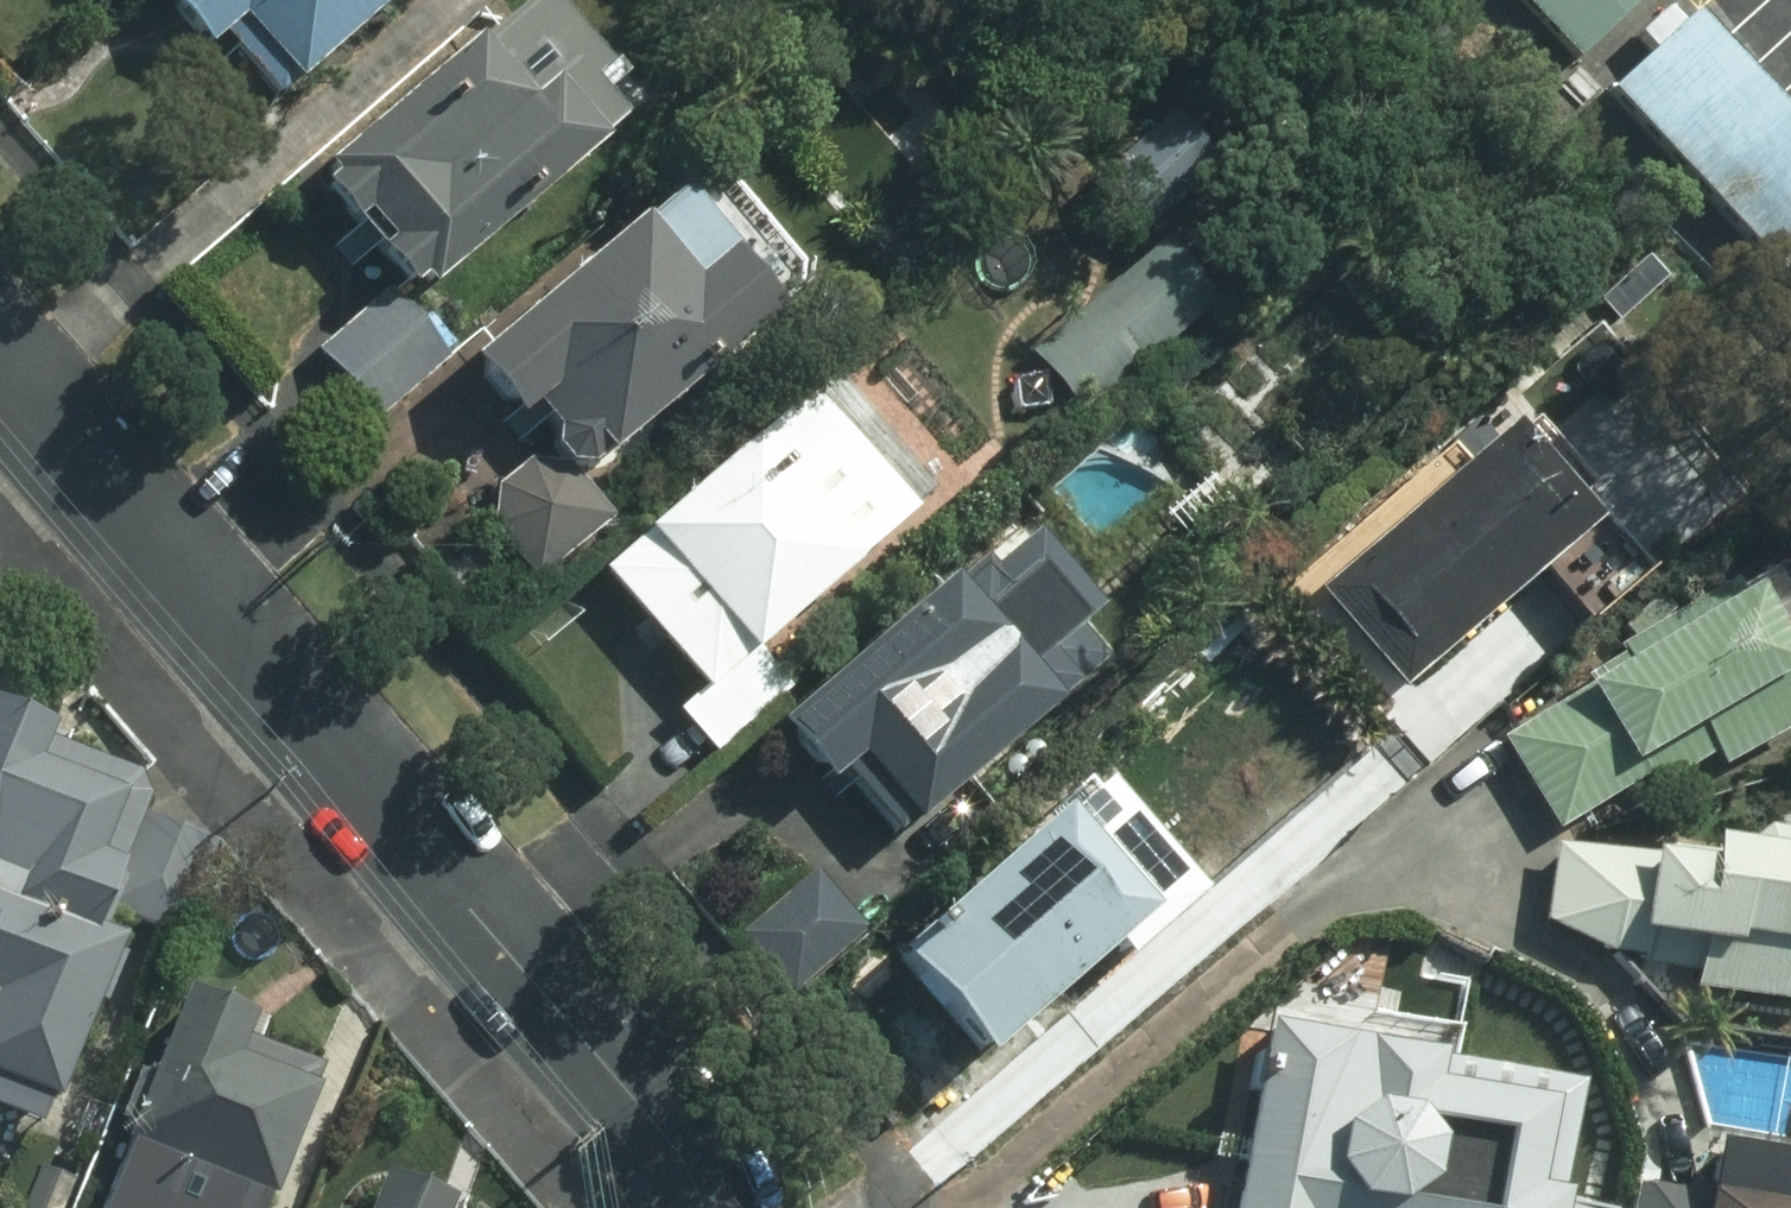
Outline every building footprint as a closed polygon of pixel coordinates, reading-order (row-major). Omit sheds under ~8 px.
[(205,54),(221,40),(279,104),(395,0),(156,0),(205,54)] [(621,127),(585,86),(603,71),(542,0),(521,0),(319,172),(329,183),(319,192),(407,294),(417,286),(426,295),(621,127)] [(1577,64),(1645,0),(1517,0),(1577,64)] [(1693,12),(1605,93),(1790,293),(1790,119),(1693,12)] [(1068,188),(1117,249),(1180,199),(1129,138),(1068,188)] [(720,184),(700,180),(467,369),(514,426),(532,412),(553,437),(551,453),(566,469),(588,469),(602,457),(605,461),(794,301),(796,273),(720,184)] [(1207,310),(1150,244),(1022,354),(1080,421),(1207,310)] [(371,423),(444,363),(383,291),(313,353),(371,423)] [(810,408),(802,399),(599,575),(707,698),(913,520),(907,512),(927,495),(833,388),(810,408)] [(1521,438),(1512,429),(1320,595),(1404,692),(1541,573),(1567,603),(1588,627),(1648,574),(1627,549),(1583,500),(1593,492),(1535,424),(1521,438)] [(493,531),(535,583),(606,521),(565,471),(525,466),(494,492),(493,531)] [(1046,661),(966,570),(773,729),(881,858),(1019,741),(1014,736),(1047,708),(1023,680),(1046,661)] [(1731,586),(1617,652),(1621,659),(1584,681),(1589,690),(1501,741),(1556,835),(1648,781),(1655,793),(1715,759),(1722,770),(1790,731),(1790,608),(1772,576),(1738,595),(1731,586)] [(1612,619),(1633,638),(1666,607),(1646,586),(1612,619)] [(787,698),(755,660),(682,722),(714,760),(787,698)] [(41,1125),(50,1103),(56,1104),(120,944),(93,933),(143,804),(131,777),(47,740),(51,730),(0,709),(0,1109),(41,1125)] [(1210,806),(1149,738),(1089,790),(1151,860),(1210,806)] [(1166,918),(1070,809),(889,964),(983,1074),(1166,918)] [(179,940),(215,845),(143,816),(107,912),(179,940)] [(1790,1006),(1790,833),(1768,831),(1743,849),(1715,845),(1712,868),(1555,846),(1544,923),(1611,963),(1697,975),(1694,991),(1790,1006)] [(870,926),(813,865),(740,935),(798,995),(870,926)] [(179,992),(147,1082),(134,1076),(116,1121),(129,1127),(100,1207),(262,1207),(318,1072),(242,1041),(251,1022),(179,992)] [(1578,1091),(1455,1067),(1458,1050),(1436,1046),(1433,1062),(1372,1050),(1374,1043),(1284,1027),(1263,1129),(1251,1127),(1236,1207),(1564,1207),(1564,1205),(1557,1203),(1578,1091)] [(1637,1187),(1633,1207),(1790,1207),(1790,1165),(1715,1153),(1709,1197),(1637,1187)] [(36,1169),(21,1207),(62,1207),(71,1182),(36,1169)] [(379,1179),(368,1207),(448,1207),(379,1179)]
